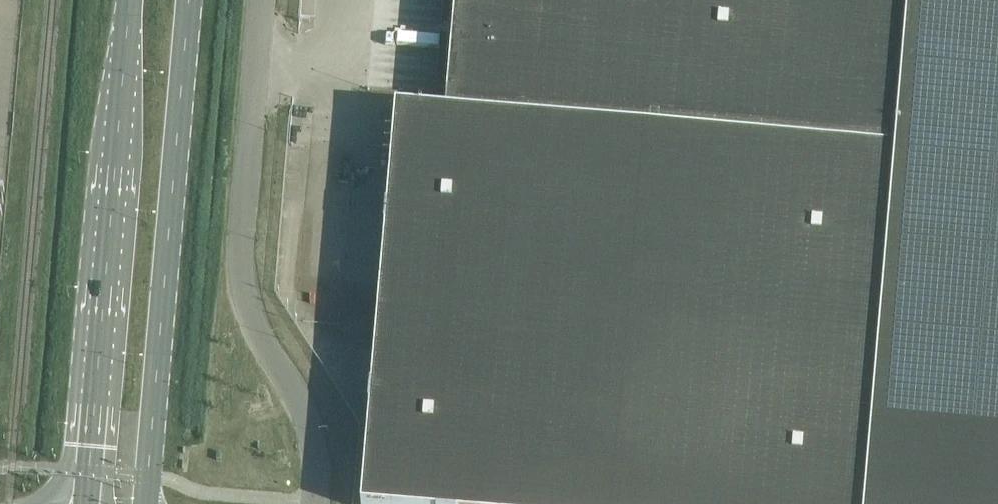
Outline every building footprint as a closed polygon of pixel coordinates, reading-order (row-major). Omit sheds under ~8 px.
[(446,115),(396,111),(362,503),(997,503),(997,0),(456,0),(446,115)]
